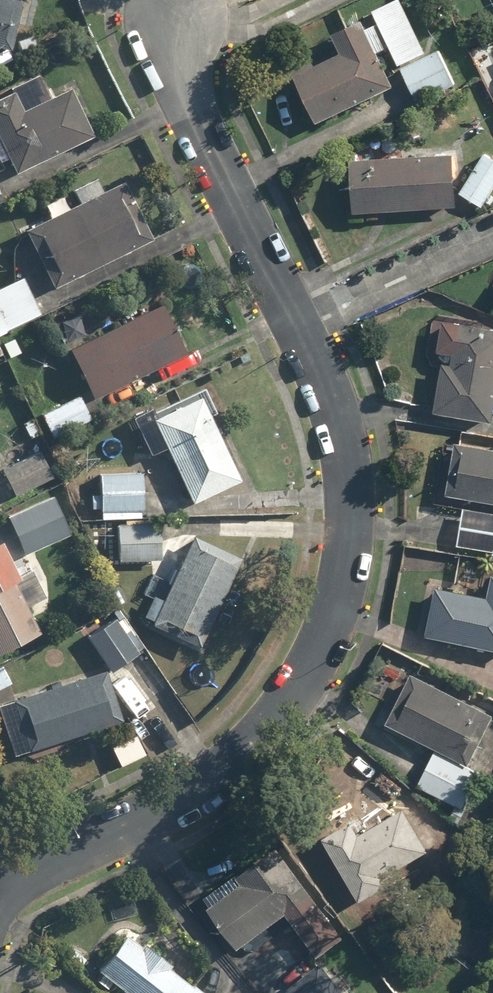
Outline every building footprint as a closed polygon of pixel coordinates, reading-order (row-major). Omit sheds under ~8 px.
[(13,47),(20,0),(0,0),(0,45),(13,47)] [(392,47),(421,104),(460,84),(442,49),(428,56),(406,0),(399,0),(335,33),(345,52),(300,75),(319,122),(399,89),(383,50),(392,47)] [(0,95),(0,138),(19,174),(97,133),(72,86),(24,111),(12,89),(0,95)] [(486,151),(464,192),(487,205),(492,195),(492,155),(486,151)] [(355,155),(356,210),(460,207),(458,152),(355,155)] [(154,240),(125,179),(97,193),(91,180),(39,205),(45,218),(24,228),(54,289),(154,240)] [(0,286),(0,330),(41,311),(24,275),(0,286)] [(190,356),(163,303),(69,350),(95,403),(190,356)] [(436,318),(432,363),(441,364),(437,415),(492,420),(492,317),(482,316),(481,325),(461,323),(461,319),(436,318)] [(152,453),(166,446),(193,501),(242,477),(200,391),(161,410),(158,404),(134,416),(152,453)] [(95,423),(81,395),(38,416),(52,445),(95,423)] [(457,440),(447,491),(492,500),(492,446),(457,440)] [(60,474),(43,445),(2,469),(20,498),(60,474)] [(144,473),(98,472),(97,513),(144,514),(144,473)] [(55,493),(7,517),(26,555),(74,532),(55,493)] [(465,507),(461,538),(492,542),(492,511),(465,507)] [(164,520),(113,518),(111,558),(162,560),(164,520)] [(243,554),(192,533),(153,627),(204,648),(243,554)] [(44,634),(32,607),(45,600),(31,570),(18,576),(0,538),(0,655),(44,634)] [(439,588),(430,638),(492,649),(492,587),(491,597),(439,588)] [(111,615),(86,635),(116,673),(142,653),(111,615)] [(0,667),(0,691),(17,684),(8,663),(0,667)] [(106,668),(14,699),(32,755),(124,725),(113,690),(106,668)] [(406,668),(381,720),(439,748),(476,765),(492,728),(492,710),(406,668)] [(132,677),(113,690),(130,715),(149,702),(132,677)] [(485,772),(439,748),(419,786),(466,810),(485,772)] [(437,852),(406,804),(371,827),(401,875),(437,852)] [(396,884),(358,828),(326,850),(365,906),(396,884)] [(279,840),(202,895),(239,947),(288,911),(322,958),(350,939),(279,840)] [(101,969),(131,992),(205,992),(129,933),(101,969)] [(282,992),(344,992),(321,963),(282,992)]
